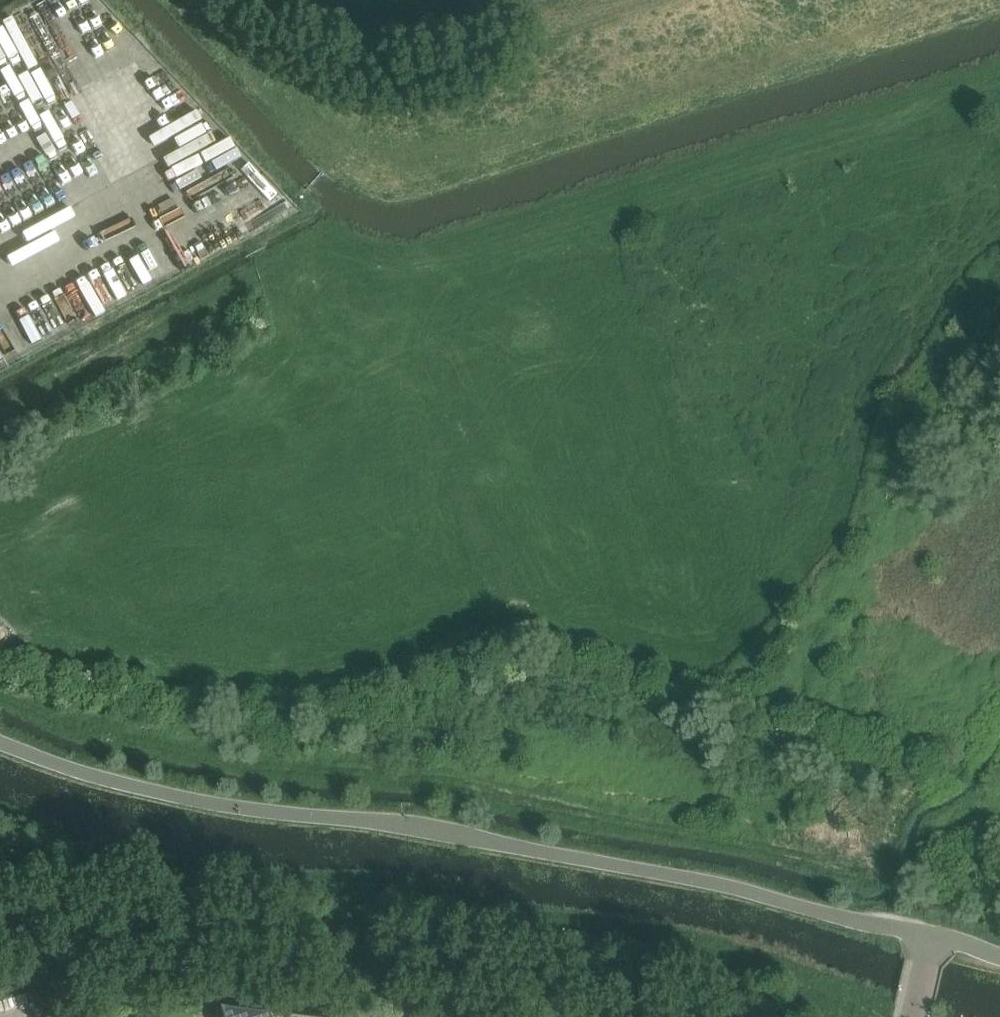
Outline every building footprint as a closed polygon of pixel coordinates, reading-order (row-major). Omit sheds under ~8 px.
[(219,1007),(222,1016),(295,1016),(273,1014),(219,1007)]
